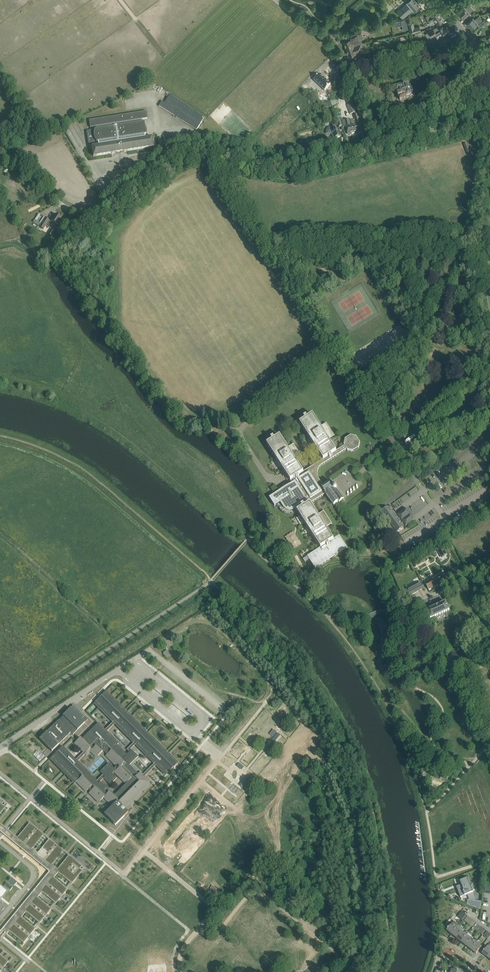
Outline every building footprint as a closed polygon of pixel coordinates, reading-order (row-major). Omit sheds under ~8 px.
[(403,18),(413,10),(414,11),(417,9),(418,8),(421,5),(416,0),(408,0),(406,2),(408,3),(398,12),(403,18)] [(463,19),(466,15),(469,13),(464,7),(457,12),(463,19)] [(429,13),(420,15),(422,19),(424,17),(427,23),(432,20),(433,22),(435,21),(437,25),(444,21),(439,12),(433,15),(432,13),(431,12),(429,13)] [(470,20),(467,23),(472,29),(475,26),(478,24),(481,27),(485,23),(479,16),(474,20),(473,18),(470,20)] [(406,19),(394,22),(395,27),(402,26),(403,30),(408,29),(406,19)] [(444,28),(443,27),(439,29),(438,27),(436,28),(429,32),(428,31),(426,32),(426,33),(426,34),(428,38),(430,36),(431,38),(441,32),(443,36),(450,31),(447,26),(444,28)] [(359,39),(358,34),(348,38),(349,38),(345,40),(345,41),(344,41),(346,48),(353,45),(353,46),(361,44),(362,43),(361,39),(359,39)] [(451,42),(449,37),(440,42),(443,47),(451,42)] [(353,46),(353,45),(346,48),(349,56),(356,53),(356,52),(363,50),(361,44),(353,46)] [(357,68),(361,66),(366,64),(365,60),(355,63),(357,68)] [(320,74),(314,80),(325,91),(331,84),(320,74)] [(411,96),(408,85),(404,86),(403,85),(396,87),(398,97),(399,97),(401,103),(404,102),(403,100),(407,99),(407,97),(411,96)] [(159,106),(164,109),(183,121),(197,130),(205,118),(169,95),(164,103),(162,101),(160,104),(159,106)] [(338,104),(336,98),(330,100),(323,103),(324,108),(338,104)] [(350,114),(352,113),(357,112),(352,99),(346,101),(348,104),(347,104),(350,114)] [(92,150),(92,152),(93,157),(154,147),(152,140),(154,139),(153,138),(152,137),(145,138),(145,135),(146,135),(144,122),(143,122),(142,119),(147,119),(146,111),(89,120),(90,128),(95,127),(96,130),(95,130),(94,130),(86,131),(88,144),(96,143),(96,142),(97,143),(98,142),(98,145),(91,146),(91,147),(90,148),(90,149),(92,150)] [(355,133),(358,132),(358,134),(361,133),(361,132),(362,131),(360,124),(357,114),(354,115),(357,125),(353,125),(355,133)] [(352,133),(355,133),(353,125),(352,126),(351,119),(349,120),(349,119),(342,121),(343,128),(346,127),(348,134),(349,134),(349,135),(352,135),(352,133)] [(383,123),(373,125),(375,132),(385,130),(383,123)] [(338,138),(341,137),(339,129),(336,130),(335,125),(332,126),(332,125),(328,127),(326,130),(326,134),(330,134),(332,135),(333,135),(335,141),(338,138)] [(60,222),(59,222),(61,218),(56,215),(51,222),(44,217),(40,223),(35,219),(33,222),(40,226),(40,227),(43,229),(46,226),(51,230),(48,234),(51,236),(60,222)] [(323,486),(319,479),(318,478),(318,477),(318,476),(318,475),(318,474),(318,473),(318,472),(318,471),(318,470),(319,469),(319,468),(320,467),(321,466),(322,465),(347,449),(348,450),(354,451),(359,448),(360,442),(357,437),(350,435),(345,439),(344,444),(345,445),(336,451),(329,439),(335,436),(327,423),(321,427),(313,415),(307,418),(306,416),(304,418),(305,419),(300,423),(324,460),(304,472),(296,460),(301,457),(294,444),(288,448),(280,436),(274,439),(273,437),(271,439),(272,440),(267,444),(292,483),(270,498),(275,505),(274,506),(275,508),(278,506),(281,510),(282,511),(282,512),(283,513),(284,513),(285,514),(286,514),(288,515),(289,515),(290,515),(291,515),(292,515),(293,514),(294,514),(295,513),(297,512),(321,548),(308,556),(316,568),(347,548),(339,536),(334,539),(326,528),(332,524),(324,511),(318,515),(311,503),(326,494),(334,505),(339,502),(340,503),(344,500),(336,490),(337,489),(336,487),(335,487),(330,481),(323,486)] [(406,526),(415,520),(406,509),(398,515),(398,516),(396,517),(388,507),(382,512),(389,523),(387,524),(395,535),(404,528),(403,527),(405,526),(406,526)] [(442,546),(437,549),(440,554),(441,553),(443,557),(445,556),(447,555),(442,546)] [(427,556),(413,564),(415,568),(418,566),(417,565),(426,560),(426,561),(429,560),(427,556)] [(414,569),(405,571),(407,581),(414,579),(416,579),(414,569)] [(425,583),(427,586),(429,590),(446,581),(442,574),(425,583)] [(421,582),(407,590),(410,596),(424,588),(421,582)] [(449,610),(448,606),(446,602),(426,611),(430,619),(449,610)] [(168,656),(169,659),(174,657),(172,649),(163,651),(165,657),(168,656)] [(98,723),(82,739),(80,738),(76,742),(85,751),(76,760),(63,746),(58,751),(57,750),(55,752),(56,753),(51,758),(63,770),(65,771),(63,772),(62,772),(63,773),(65,774),(65,775),(65,774),(66,773),(76,782),(78,780),(78,781),(81,784),(82,783),(85,786),(84,787),(87,790),(88,789),(90,791),(93,794),(94,794),(97,796),(96,797),(100,801),(103,798),(105,796),(113,805),(111,807),(104,814),(112,822),(115,825),(128,812),(124,808),(128,804),(127,802),(149,780),(145,776),(157,764),(166,774),(171,769),(172,770),(174,769),(173,768),(178,763),(168,753),(167,753),(166,752),(167,751),(166,751),(148,732),(147,732),(147,733),(145,731),(146,731),(146,730),(127,712),(127,711),(126,712),(125,711),(125,710),(106,691),(106,690),(101,695),(100,695),(98,696),(99,697),(95,702),(114,721),(105,730),(98,723)] [(39,739),(48,748),(52,751),(71,732),(73,734),(85,723),(88,720),(85,716),(73,705),(70,708),(63,716),(59,720),(58,720),(51,727),(39,739)] [(239,790),(232,785),(229,789),(236,795),(239,790)] [(12,840),(16,836),(0,823),(0,831),(12,840)] [(16,836),(12,840),(20,847),(21,846),(23,848),(22,848),(40,863),(41,862),(42,864),(42,865),(49,871),(50,870),(50,872),(49,872),(43,880),(44,881),(43,882),(42,881),(27,900),(28,900),(27,902),(26,901),(11,919),(12,920),(10,922),(9,921),(3,929),(7,933),(9,931),(10,933),(11,932),(21,940),(21,941),(23,943),(28,938),(26,936),(28,932),(31,934),(35,929),(33,926),(32,927),(24,920),(22,919),(22,918),(21,917),(26,912),(27,913),(27,912),(38,920),(37,921),(40,923),(44,918),(42,916),(45,912),(47,914),(51,909),(49,907),(48,907),(38,899),(39,898),(38,897),(42,892),(43,893),(43,892),(54,901),(53,902),(56,904),(60,898),(58,896),(61,893),(63,895),(68,889),(66,888),(65,888),(55,880),(56,879),(54,878),(59,873),(62,876),(62,875),(64,877),(71,882),(70,882),(72,884),(76,878),(77,876),(78,876),(81,872),(78,870),(79,869),(78,868),(80,864),(76,861),(76,862),(74,860),(75,859),(69,855),(67,857),(68,858),(61,866),(60,866),(58,869),(52,865),(53,864),(52,863),(61,853),(62,853),(64,851),(58,846),(56,849),(53,846),(55,843),(49,839),(47,841),(48,842),(39,852),(38,853),(33,848),(33,847),(39,839),(41,837),(42,837),(44,835),(43,834),(44,835),(42,837),(28,825),(29,823),(30,823),(29,823),(27,825),(28,826),(20,836),(19,835),(17,837),(16,836)] [(461,885),(456,887),(458,891),(461,897),(467,894),(473,892),(473,891),(475,891),(469,877),(460,881),(461,885)] [(467,900),(467,905),(481,910),(482,901),(467,900)] [(463,920),(467,915),(462,911),(458,916),(463,920)] [(472,927),(476,922),(472,919),(468,924),(472,927)] [(447,931),(452,935),(459,925),(454,921),(449,928),(448,928),(447,929),(448,929),(446,931),(447,931)] [(464,929),(459,925),(452,935),(457,938),(462,932),(462,931),(464,929)] [(467,935),(462,932),(457,938),(461,942),(467,935)] [(472,939),(467,935),(461,942),(466,946),(472,939)] [(474,941),(472,939),(466,946),(471,950),(477,943),(479,940),(476,939),(474,941)] [(477,943),(471,950),(476,954),(477,953),(478,953),(478,952),(478,951),(482,947),(477,943)] [(2,965),(4,967),(9,961),(6,959),(5,960),(0,956),(0,967),(2,965)]
